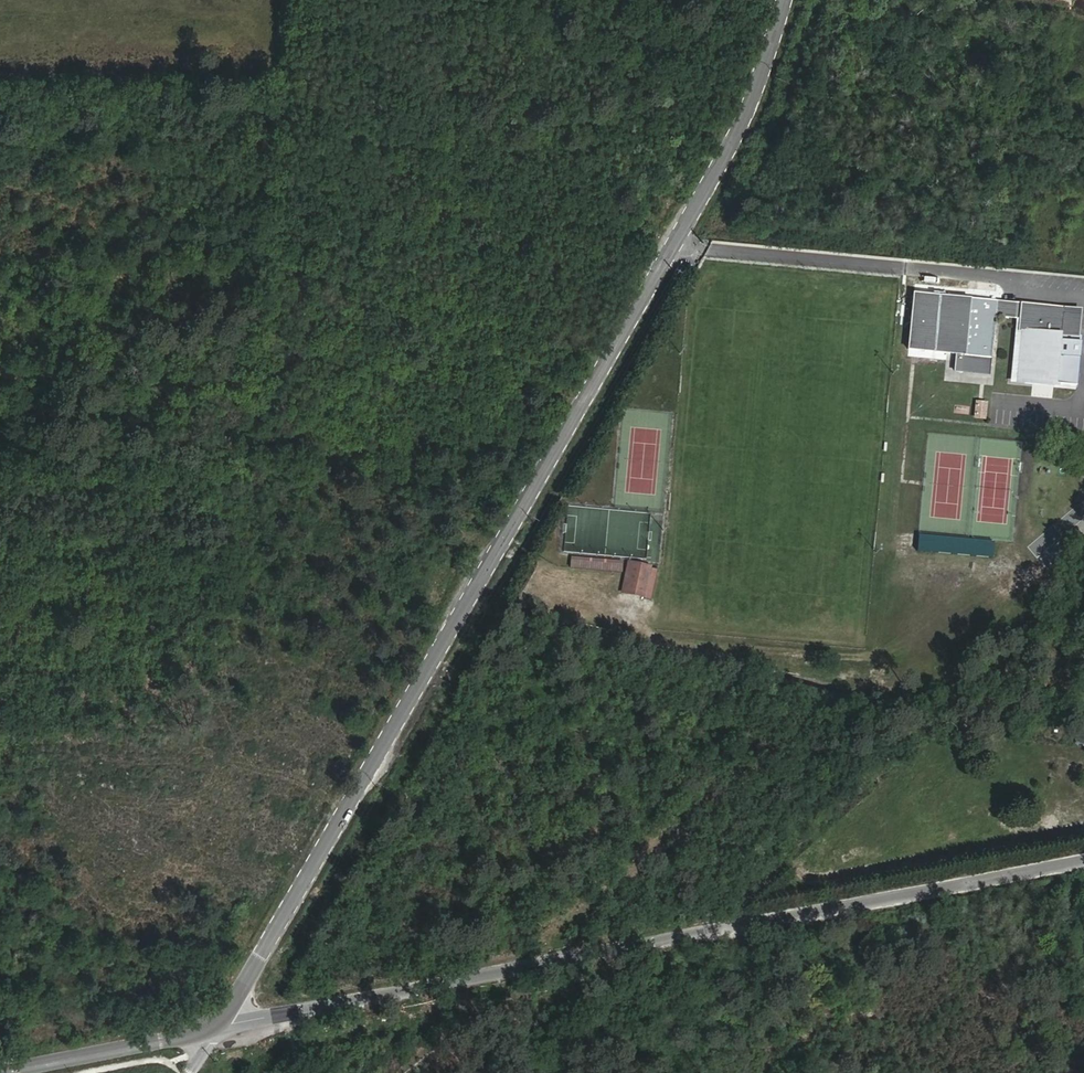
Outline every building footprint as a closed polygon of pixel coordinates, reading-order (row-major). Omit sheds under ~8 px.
[(995,303),(914,295),(908,349),(916,349),(989,357),(993,315),(995,303)] [(993,315),(1021,318),(1022,306),(995,303),(993,315)] [(1076,386),(1081,337),(1077,336),(1080,311),(1022,306),(1021,318),(1015,380),(1076,386)] [(986,420),(988,401),(976,400),(974,419),(986,420)] [(938,545),(946,546),(946,547),(1004,553),(1005,542),(939,535),(938,545)] [(622,562),(572,557),(571,568),(621,573),(622,562)] [(629,561),(622,592),(645,597),(645,599),(651,600),(657,570),(651,569),(652,566),(629,561)]
